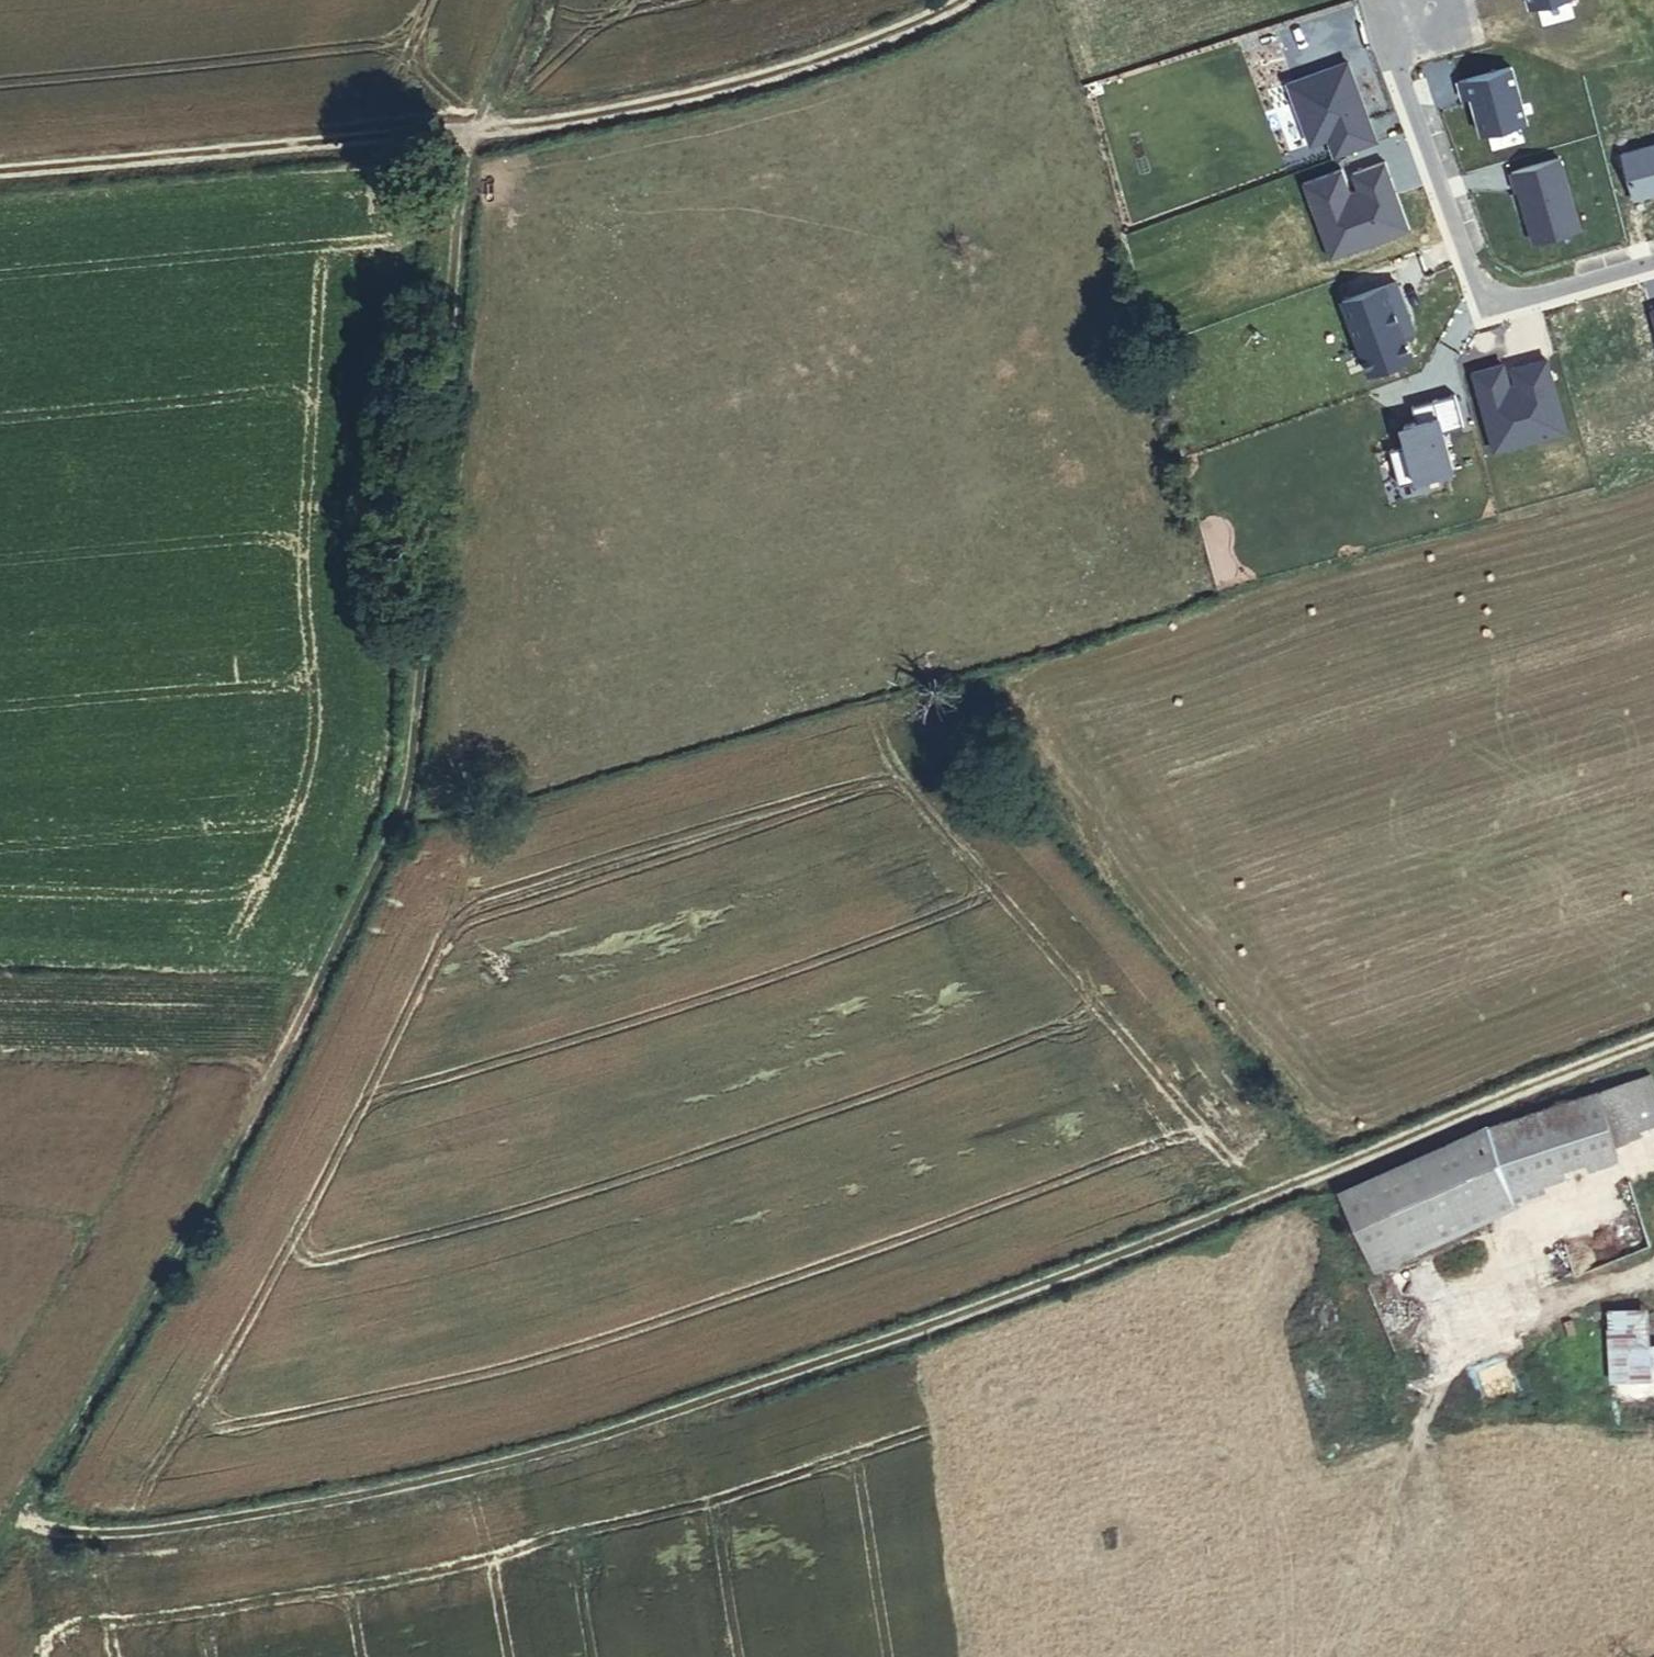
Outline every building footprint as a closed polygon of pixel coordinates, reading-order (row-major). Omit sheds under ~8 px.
[(1510,218),(1528,280),(1653,245),(1653,192),(1650,179),(1510,218)] [(1560,372),(1563,383),(1645,360),(1627,296),(1543,320),(1539,306),(1436,336),(1455,402),(1560,372)] [(1429,364),(1333,391),(1352,458),(1448,431),(1429,364)] [(1616,1094),(1628,1139),(1653,1132),(1653,1083),(1616,1094)] [(1628,1139),(1616,1094),(1512,1124),(1526,1177),(1530,1193),(1635,1165),(1628,1139)] [(1526,1177),(1512,1124),(1364,1195),(1388,1245),(1526,1177)] [(1625,1306),(1625,1361),(1647,1361),(1647,1306),(1625,1306)] [(1625,1361),(1625,1380),(1653,1379),(1653,1360),(1647,1361),(1625,1361)] [(1507,1361),(1477,1371),(1488,1403),(1518,1392),(1507,1361)]
